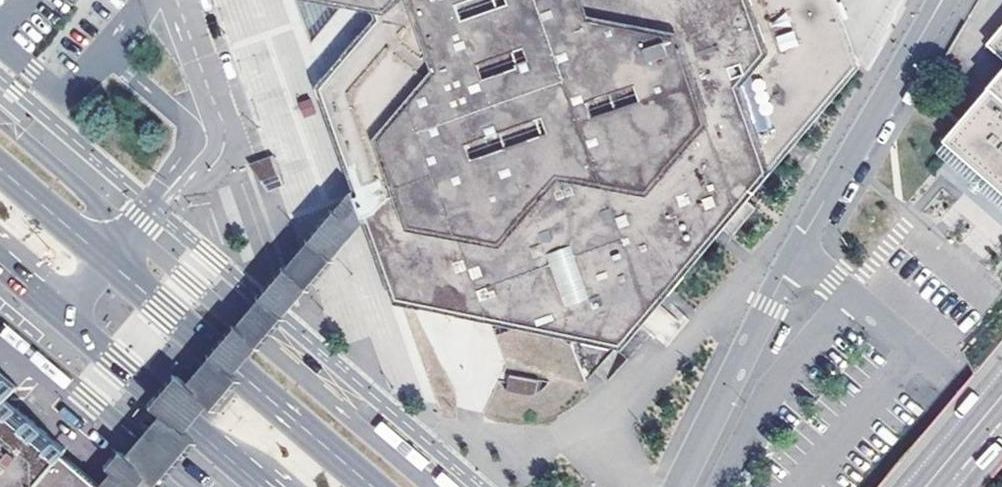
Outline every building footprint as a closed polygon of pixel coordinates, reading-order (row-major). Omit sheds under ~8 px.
[(630,336),(670,288),(681,274),(711,237),(735,209),(736,207),(744,197),(771,164),(781,153),(793,139),(856,63),(851,51),(844,32),(841,23),(832,0),(374,0),(380,18),(357,44),(322,85),(330,108),(344,149),(352,170),(357,184),(363,201),(368,214),(376,237),(396,294),(506,314),(537,320),(567,325),(630,336)] [(989,44),(1001,55),(1001,28),(989,44)] [(961,123),(946,140),(954,147),(960,151),(965,156),(971,161),(978,167),(973,172),(981,179),(990,187),(996,181),(1001,186),(1001,74),(961,123)] [(250,162),(263,192),(282,184),(270,154),(250,162)] [(336,207),(358,226),(368,214),(363,201),(357,184),(336,207)] [(333,255),(358,226),(336,207),(311,237),(333,255)] [(333,255),(311,237),(287,266),(309,284),(333,255)] [(283,314),(309,284),(287,266),(262,296),(283,314)] [(237,325),(258,343),(283,314),(262,296),(237,325)] [(234,372),(258,343),(237,325),(213,353),(234,372)] [(234,372),(213,353),(188,383),(210,402),(216,407),(241,377),(234,372)] [(185,431),(210,402),(188,383),(174,371),(149,400),(162,411),(185,431)] [(100,484),(65,454),(67,451),(9,400),(19,388),(0,372),(0,486),(104,486),(100,484)] [(151,473),(161,482),(197,440),(185,431),(162,411),(127,452),(151,473)] [(151,473),(127,452),(119,446),(106,461),(114,467),(137,486),(138,486),(151,473)] [(114,467),(100,484),(104,486),(137,486),(114,467)]
